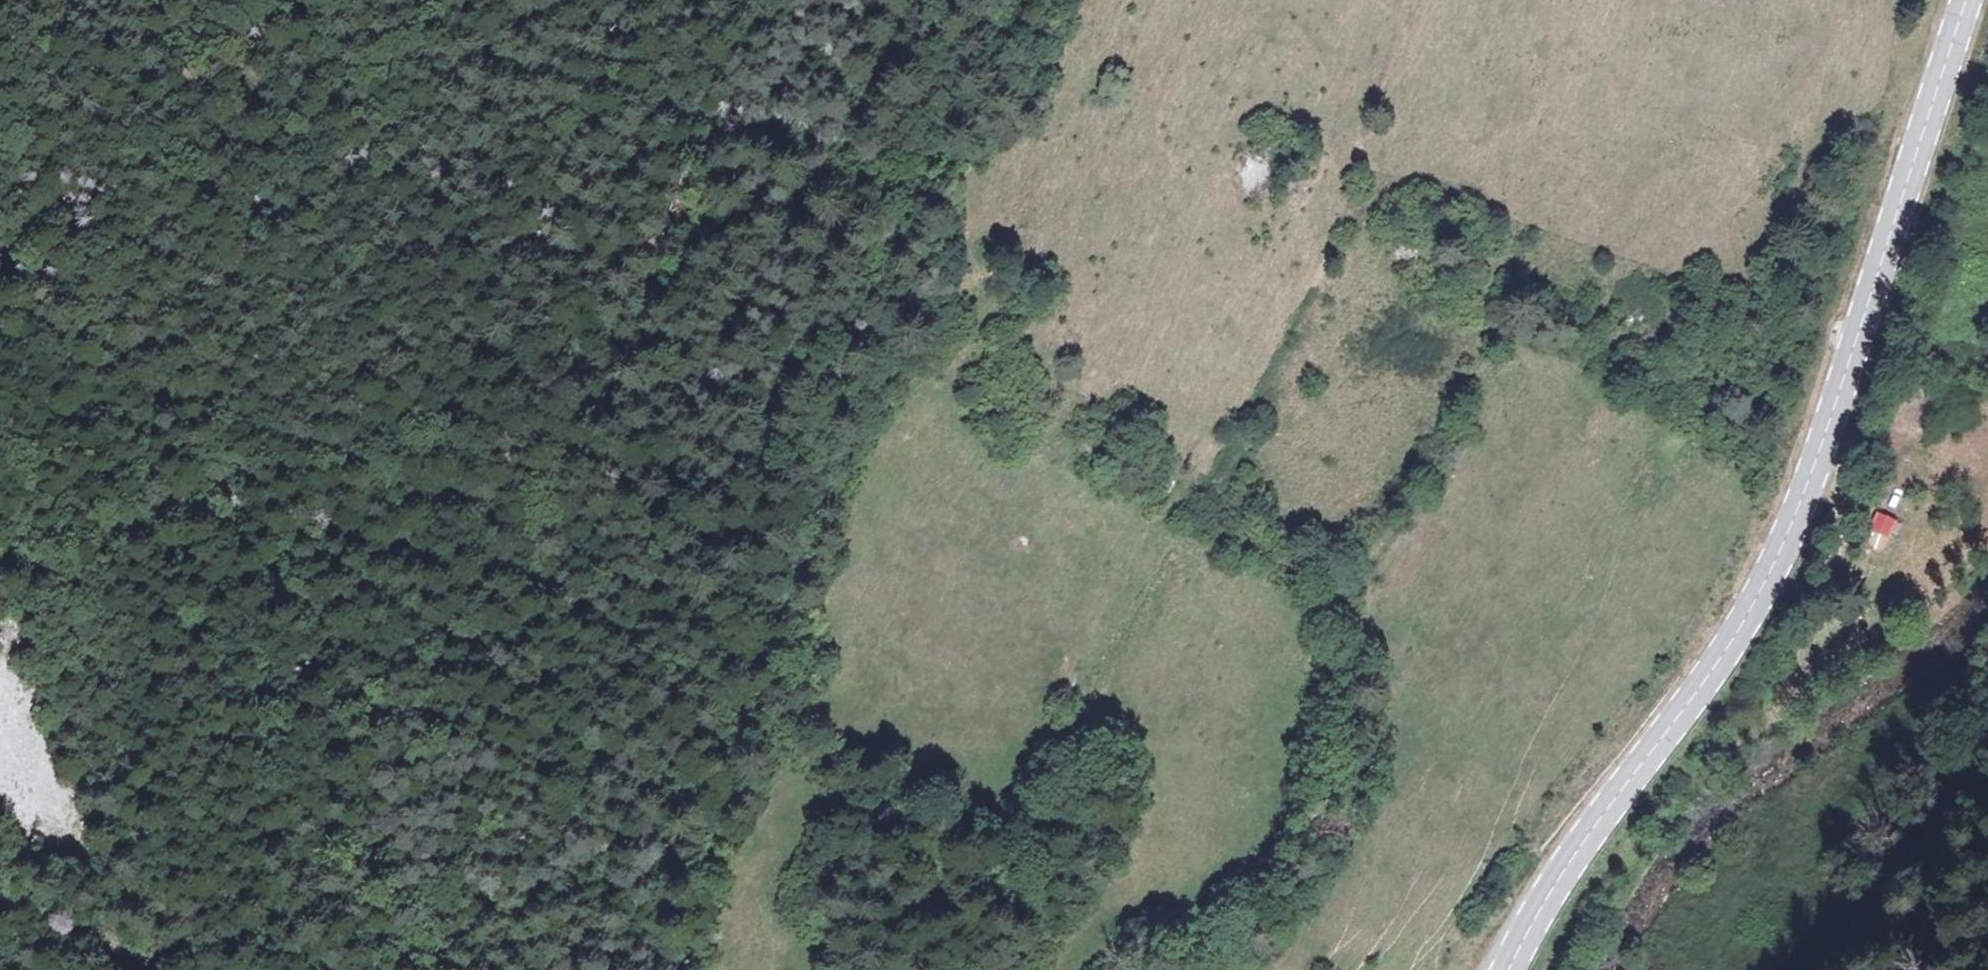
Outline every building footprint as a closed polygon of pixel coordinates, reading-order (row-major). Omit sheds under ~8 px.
[(1866,542),(1889,550),(1900,522),(1877,513),(1866,542)]
